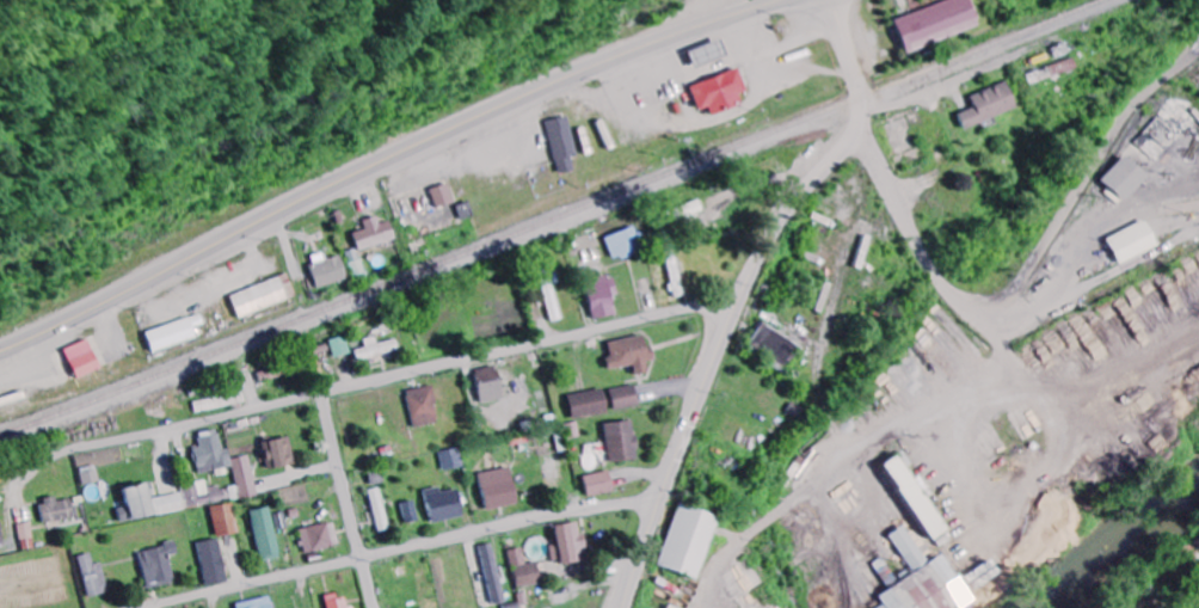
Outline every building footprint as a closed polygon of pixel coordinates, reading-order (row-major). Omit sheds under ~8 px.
[(906,51),(980,30),(972,0),(955,0),(897,17),(906,51)] [(724,55),(719,42),(706,47),(711,60),(724,55)] [(700,111),(711,107),(714,116),(745,106),(741,94),(748,92),(741,69),(692,86),(700,111)] [(1019,108),(1008,82),(972,96),(977,107),(960,114),(966,129),(1019,108)] [(548,122),(560,174),(576,171),(573,158),(579,156),(571,117),(548,122)] [(1102,181),(1125,202),(1149,176),(1127,154),(1102,181)] [(433,190),(439,208),(456,202),(450,184),(433,190)] [(679,208),(684,221),(706,212),(700,199),(679,208)] [(383,225),(380,216),(367,221),(369,229),(356,234),(363,252),(399,239),(393,221),(383,225)] [(1108,237),(1119,264),(1158,247),(1147,221),(1108,237)] [(607,238),(616,261),(645,251),(637,227),(607,238)] [(343,255),(328,260),(326,253),(311,257),(321,288),(351,279),(343,255)] [(242,318),(300,297),(291,274),(234,296),(242,318)] [(617,288),(616,276),(588,280),(594,319),(618,316),(614,288),(617,288)] [(201,339),(198,329),(208,325),(204,314),(149,332),(156,353),(201,339)] [(749,348),(789,369),(801,347),(761,325),(749,348)] [(610,370),(634,365),(636,376),(650,373),(647,361),(652,359),(647,335),(609,342),(613,357),(607,358),(610,370)] [(332,340),(336,358),(353,355),(349,337),(332,340)] [(366,340),(368,348),(358,350),(360,360),(402,351),(399,340),(380,344),(379,337),(366,340)] [(68,350),(81,379),(105,368),(92,339),(68,350)] [(477,370),(482,404),(505,401),(500,367),(477,370)] [(615,410),(640,405),(635,384),(611,390),(615,410)] [(407,392),(416,428),(442,421),(432,386),(407,392)] [(609,413),(604,388),(569,396),(574,420),(609,413)] [(198,413),(248,403),(246,392),(196,403),(198,413)] [(604,425),(611,464),(639,460),(633,420),(604,425)] [(568,440),(581,437),(578,422),(565,425),(568,440)] [(199,473),(233,468),(232,456),(259,452),(256,430),(228,434),(231,449),(223,450),(220,430),(200,433),(202,447),(196,448),(199,473)] [(270,471),(297,464),(291,437),(264,443),(270,471)] [(446,471),(465,466),(460,448),(441,453),(446,471)] [(883,465),(931,542),(947,532),(906,467),(911,464),(903,452),(883,465)] [(258,496),(252,456),(233,459),(238,487),(221,489),(220,486),(208,488),(207,483),(185,486),(189,508),(258,496)] [(370,470),(372,485),(384,483),(382,468),(370,470)] [(86,486),(102,482),(99,469),(83,472),(86,486)] [(517,506),(513,469),(481,473),(485,510),(517,506)] [(588,497),(615,492),(611,472),(584,476),(588,497)] [(126,489),(129,507),(119,509),(122,523),(186,511),(183,493),(152,499),(150,485),(126,489)] [(458,489),(442,493),(441,487),(424,491),(433,524),(465,516),(458,489)] [(379,533),(390,530),(380,488),(369,491),(379,533)] [(46,524),(77,519),(74,499),(59,502),(58,499),(42,502),(46,524)] [(418,521),(415,501),(402,503),(406,524),(418,521)] [(240,533),(233,503),(211,508),(218,538),(240,533)] [(657,568),(698,580),(718,517),(677,504),(657,568)] [(282,558),(270,507),(250,511),(262,562),(282,558)] [(306,553),(340,545),(335,522),(300,530),(306,553)] [(21,525),(24,551),(37,549),(34,523),(21,525)] [(549,546),(551,565),(588,561),(585,533),(579,534),(578,523),(555,526),(557,546),(549,546)] [(925,564),(904,526),(889,535),(910,573),(925,564)] [(218,539),(197,544),(208,587),(229,581),(218,539)] [(140,552),(149,589),(176,583),(169,556),(179,553),(177,543),(140,552)] [(478,546),(492,605),(505,602),(492,543),(478,546)] [(516,588),(540,583),(536,563),(525,565),(522,548),(509,550),(516,588)] [(110,593),(104,563),(95,565),(93,554),(81,556),(89,598),(110,593)] [(881,605),(877,607),(963,607),(972,602),(943,555),(876,597),(881,605)] [(325,598),(328,607),(351,607),(347,607),(344,594),(325,598)] [(270,597),(236,605),(237,607),(273,607),(270,597)]
